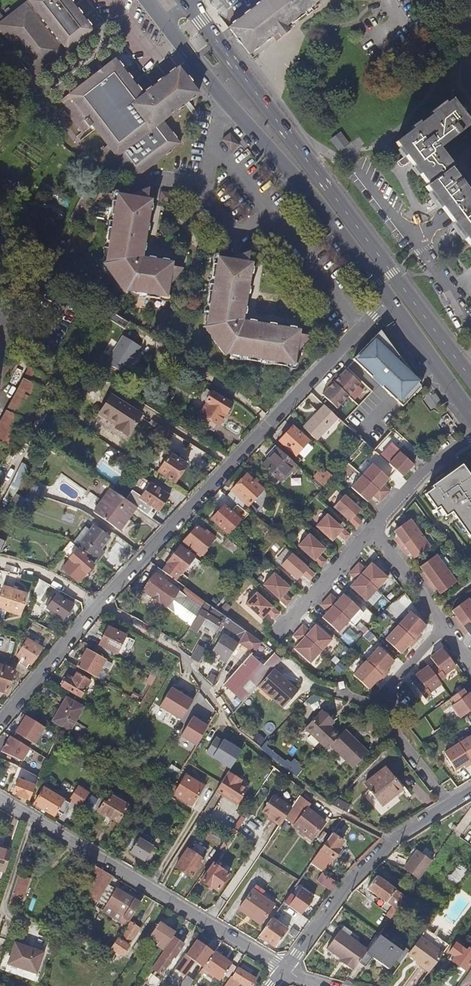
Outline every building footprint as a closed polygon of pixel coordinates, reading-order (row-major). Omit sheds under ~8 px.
[(26,1),(11,12),(3,19),(0,16),(0,32),(1,31),(7,39),(13,47),(20,56),(22,59),(34,75),(91,31),(72,6),(68,0),(25,0),(26,1)] [(255,7),(231,26),(229,27),(249,53),(272,34),(276,39),(288,29),(286,28),(306,13),(302,8),(312,1),(314,3),(317,0),(264,0),(255,7)] [(302,8),(306,13),(307,14),(317,7),(314,3),(312,1),(302,8)] [(14,61),(20,56),(13,47),(7,51),(14,61)] [(98,75),(91,75),(91,78),(77,88),(68,87),(67,96),(57,103),(63,112),(62,112),(67,118),(68,118),(80,134),(90,126),(93,131),(105,146),(100,150),(105,157),(109,162),(114,159),(131,181),(178,145),(163,125),(161,123),(167,119),(197,95),(177,68),(153,87),(140,96),(131,84),(113,61),(101,70),(98,70),(98,75)] [(451,100),(395,143),(396,145),(452,102),(451,100)] [(425,188),(438,205),(463,187),(449,169),(452,167),(438,149),(470,125),(452,102),(396,145),(428,186),(425,188)] [(341,133),(338,135),(347,147),(350,145),(341,133)] [(230,153),(238,147),(229,135),(221,141),(230,153)] [(347,147),(338,135),(332,139),(342,151),(347,147)] [(342,151),(332,139),(330,141),(339,153),(342,151)] [(456,228),(470,216),(470,197),(463,187),(438,205),(447,217),(456,228)] [(125,202),(113,201),(103,269),(125,298),(168,305),(169,293),(184,272),(172,271),(173,267),(142,262),(151,206),(147,205),(148,195),(125,202)] [(173,202),(169,201),(160,200),(160,205),(168,206),(171,210),(172,210),(173,202)] [(456,228),(470,247),(470,216),(456,228)] [(265,229),(257,235),(262,243),(263,243),(271,237),(265,229)] [(225,263),(212,260),(201,328),(223,357),(293,368),(295,356),(310,337),(298,336),(299,332),(240,323),(249,266),(245,265),(247,254),(225,263)] [(403,408),(421,388),(405,365),(402,367),(390,358),(392,352),(378,333),(351,361),(403,408)] [(126,372),(142,345),(123,334),(107,360),(126,372)] [(356,399),(367,387),(346,368),(322,393),(338,407),(350,394),(356,399)] [(25,372),(19,383),(38,393),(44,382),(25,372)] [(38,393),(19,383),(0,421),(0,446),(3,448),(1,453),(6,456),(16,435),(38,393)] [(86,392),(71,384),(65,394),(74,399),(81,402),(86,392)] [(192,422),(211,434),(230,408),(205,391),(200,398),(203,401),(194,413),(197,415),(192,422)] [(138,416),(108,396),(96,414),(114,425),(112,429),(124,438),(138,416)] [(314,442),(336,421),(323,408),(301,429),(314,442)] [(162,449),(171,435),(158,427),(149,441),(162,449)] [(293,456),(306,441),(290,427),(277,441),(293,456)] [(306,441),(293,456),(299,461),(310,450),(310,444),(306,441)] [(387,464),(402,476),(412,463),(407,459),(411,454),(400,445),(396,451),(397,452),(387,464)] [(279,483),(295,467),(277,449),(261,466),(279,483)] [(167,455),(156,471),(173,482),(183,465),(167,455)] [(13,501),(29,464),(21,461),(6,498),(13,501)] [(372,462),(351,486),(367,501),(373,494),(380,501),(389,490),(383,484),(388,477),(372,462)] [(462,465),(423,492),(436,509),(439,507),(445,516),(451,512),(470,540),(470,478),(462,465)] [(262,491),(245,476),(230,492),(247,507),(262,491)] [(131,491),(123,500),(134,507),(146,516),(150,511),(156,514),(167,498),(149,485),(140,498),(131,491)] [(92,514),(113,528),(120,518),(125,521),(134,507),(123,500),(109,490),(92,514)] [(344,493),(333,505),(356,526),(361,521),(355,514),(360,508),(344,493)] [(234,517),(239,510),(230,502),(224,509),(221,506),(209,520),(228,535),(239,522),(234,517)] [(316,525),(332,539),(338,533),(345,539),(350,534),(327,513),(316,525)] [(118,531),(125,521),(120,518),(113,528),(118,531)] [(400,547),(404,552),(408,550),(413,558),(430,546),(410,518),(393,530),(399,538),(396,540),(400,547)] [(211,539),(195,526),(182,542),(198,555),(211,539)] [(92,530),(79,546),(98,562),(105,553),(101,550),(110,538),(98,528),(95,532),(92,530)] [(298,544),(321,566),(326,560),(319,554),(325,547),(309,532),(298,544)] [(231,555),(236,548),(225,539),(219,545),(231,555)] [(79,551),(68,541),(61,548),(71,558),(63,567),(77,581),(93,564),(84,556),(85,555),(80,550),(79,551)] [(167,564),(161,571),(167,575),(175,580),(191,558),(177,548),(166,563),(167,564)] [(292,552),(281,564),(297,579),(303,572),(310,579),(315,573),(292,552)] [(426,582),(430,588),(433,586),(439,594),(456,582),(436,554),(419,566),(425,574),(422,576),(426,582)] [(359,562),(349,573),(356,579),(350,586),(366,600),(388,577),(371,562),(366,568),(359,562)] [(163,580),(167,575),(161,571),(159,569),(153,576),(154,577),(143,591),(189,627),(200,609),(163,580)] [(263,584),(286,605),(292,599),(285,593),(290,586),(274,572),(263,584)] [(39,600),(47,584),(38,579),(32,597),(39,600)] [(5,587),(0,602),(0,608),(21,614),(28,594),(5,587)] [(279,612),(256,591),(245,603),(262,618),(267,611),(274,617),(277,614),(279,612)] [(72,603),(55,593),(46,609),(62,619),(72,603)] [(338,600),(331,593),(326,599),(324,600),(321,604),(328,610),(322,617),(338,631),(360,608),(343,593),(338,600)] [(454,620),(458,626),(462,632),(465,630),(470,638),(470,602),(468,598),(451,610),(457,618),(454,620)] [(198,624),(216,635),(226,619),(214,610),(204,602),(200,609),(189,627),(188,628),(193,631),(198,624)] [(408,645),(411,648),(416,642),(421,636),(418,634),(426,626),(410,611),(385,639),(401,653),(408,645)] [(303,624),(293,635),(300,641),(294,648),(310,662),(332,639),(316,624),(310,631),(303,624)] [(125,637),(109,627),(99,644),(116,653),(125,637)] [(251,654),(258,643),(245,633),(237,645),(251,654)] [(42,646),(28,637),(18,654),(22,657),(20,662),(27,666),(29,662),(31,663),(42,646)] [(211,653),(226,663),(236,647),(221,638),(211,653)] [(376,680),(379,683),(384,677),(389,672),(386,669),(394,661),(378,646),(353,674),(369,688),(376,680)] [(427,690),(439,682),(444,677),(443,675),(455,666),(441,648),(429,657),(436,666),(430,670),(427,665),(415,674),(421,683),(416,687),(423,697),(428,693),(427,690)] [(86,649),(75,668),(95,679),(106,660),(86,649)] [(192,659),(200,663),(205,654),(197,650),(192,659)] [(219,690),(237,708),(258,684),(265,677),(272,669),(273,668),(279,661),(271,655),(260,666),(250,657),(219,690)] [(4,692),(12,667),(0,663),(0,691),(4,692)] [(297,690),(273,668),(272,669),(265,677),(258,684),(270,696),(272,692),(285,703),(297,690)] [(80,698),(89,684),(75,676),(72,680),(66,677),(61,687),(80,698)] [(172,689),(160,707),(181,720),(194,700),(187,695),(185,697),(172,689)] [(470,712),(470,695),(469,692),(466,694),(462,689),(450,697),(454,702),(450,705),(461,719),(466,715),(470,712)] [(60,715),(55,723),(67,730),(81,707),(64,697),(55,712),(60,715)] [(60,715),(55,712),(50,720),(55,723),(60,715)] [(306,728),(326,749),(329,746),(338,736),(326,723),(329,719),(321,712),(306,727),(307,727),(306,728)] [(15,733),(34,744),(45,728),(23,715),(19,722),(21,723),(15,733)] [(191,715),(179,735),(194,743),(204,727),(205,728),(207,724),(206,724),(191,715)] [(368,753),(344,730),(338,736),(329,746),(353,769),(368,753)] [(454,770),(463,765),(465,768),(470,764),(470,735),(466,738),(465,735),(448,746),(449,748),(443,752),(454,770)] [(10,736),(2,749),(22,761),(28,750),(29,751),(30,749),(10,736)] [(216,738),(207,753),(230,768),(241,751),(224,740),(222,742),(216,738)] [(28,772),(13,764),(10,770),(37,783),(39,777),(28,772)] [(385,766),(376,773),(391,793),(394,791),(396,794),(402,789),(385,766)] [(239,774),(230,768),(222,781),(216,791),(238,805),(251,783),(238,775),(239,774)] [(173,793),(191,804),(203,784),(186,773),(173,793)] [(391,793),(376,773),(363,783),(378,803),(391,793)] [(13,792),(29,800),(36,786),(20,778),(13,792)] [(108,782),(102,792),(106,795),(112,784),(108,782)] [(79,787),(71,799),(80,805),(88,792),(79,787)] [(71,804),(45,789),(36,803),(56,815),(57,812),(64,815),(71,804)] [(100,796),(93,808),(111,819),(112,817),(118,821),(128,804),(112,794),(107,803),(104,801),(105,799),(100,796)] [(272,820),(280,825),(284,820),(292,808),(273,795),(262,811),(274,818),(272,820)] [(312,804),(300,795),(292,808),(284,820),(312,841),(325,823),(308,810),(312,804)] [(348,806),(336,799),(330,805),(344,812),(348,806)] [(342,840),(330,832),(309,863),(321,871),(331,857),(334,858),(340,849),(338,847),(342,840)] [(151,846),(137,837),(129,850),(143,859),(151,846)] [(0,847),(0,871),(4,872),(11,851),(0,847)] [(176,866),(192,876),(203,858),(187,848),(176,866)] [(401,869),(417,881),(431,862),(415,850),(401,869)] [(216,861),(204,879),(220,890),(231,872),(216,861)] [(316,878),(321,871),(309,863),(304,870),(316,878)] [(460,864),(449,877),(457,883),(467,870),(460,864)] [(95,883),(105,889),(107,884),(112,876),(102,870),(95,883)] [(322,872),(317,880),(333,889),(337,881),(322,872)] [(29,876),(18,873),(13,891),(24,895),(29,876)] [(377,876),(368,888),(392,906),(386,914),(390,917),(405,896),(377,876)] [(115,889),(107,884),(105,889),(98,900),(106,904),(102,911),(121,922),(123,917),(129,921),(138,904),(133,901),(134,899),(115,888),(115,889)] [(282,902),(300,914),(312,896),(299,887),(293,897),(288,893),(282,902)] [(272,904),(251,889),(238,909),(259,923),(272,904)] [(287,929),(271,918),(259,935),(275,946),(287,929)] [(117,938),(106,954),(112,958),(114,954),(119,957),(130,940),(131,940),(139,928),(130,922),(119,939),(117,938)] [(155,945),(162,950),(174,933),(160,924),(152,936),(158,940),(155,945)] [(408,942),(385,926),(379,934),(368,950),(360,961),(365,965),(374,953),(391,966),(408,942)] [(340,931),(354,940),(356,937),(342,927),(340,931)] [(368,950),(354,940),(340,931),(339,930),(327,947),(342,957),(347,960),(345,963),(354,969),(360,961),(368,950)] [(444,953),(421,936),(407,954),(430,971),(444,953)] [(175,937),(153,970),(160,975),(182,942),(175,937)] [(197,961),(203,965),(213,951),(207,947),(198,941),(189,955),(197,961)] [(6,964),(35,974),(41,955),(30,952),(31,949),(14,943),(6,964)] [(148,946),(143,943),(135,955),(139,958),(148,946)] [(462,972),(470,959),(470,954),(466,950),(464,953),(453,946),(447,954),(453,959),(450,964),(462,972)] [(213,951),(203,965),(202,967),(219,979),(230,963),(213,951)] [(237,965),(222,985),(233,985),(237,981),(245,985),(249,985),(255,978),(237,965)] [(193,980),(187,975),(179,985),(189,985),(193,980)]
